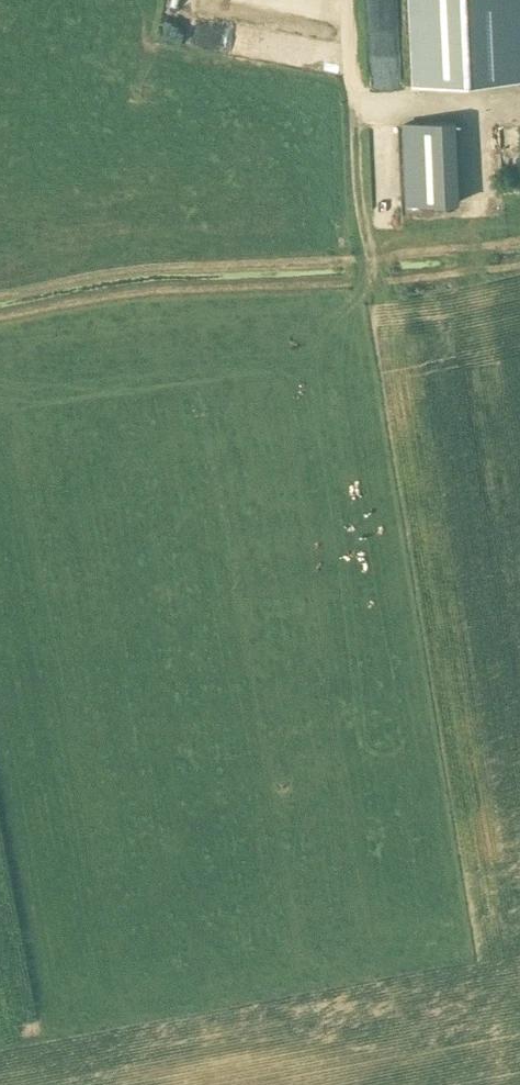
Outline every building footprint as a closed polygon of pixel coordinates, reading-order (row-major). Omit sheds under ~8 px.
[(412,87),(519,81),(519,0),(408,0),(412,87)] [(457,119),(402,122),(406,205),(461,202),(457,119)]
